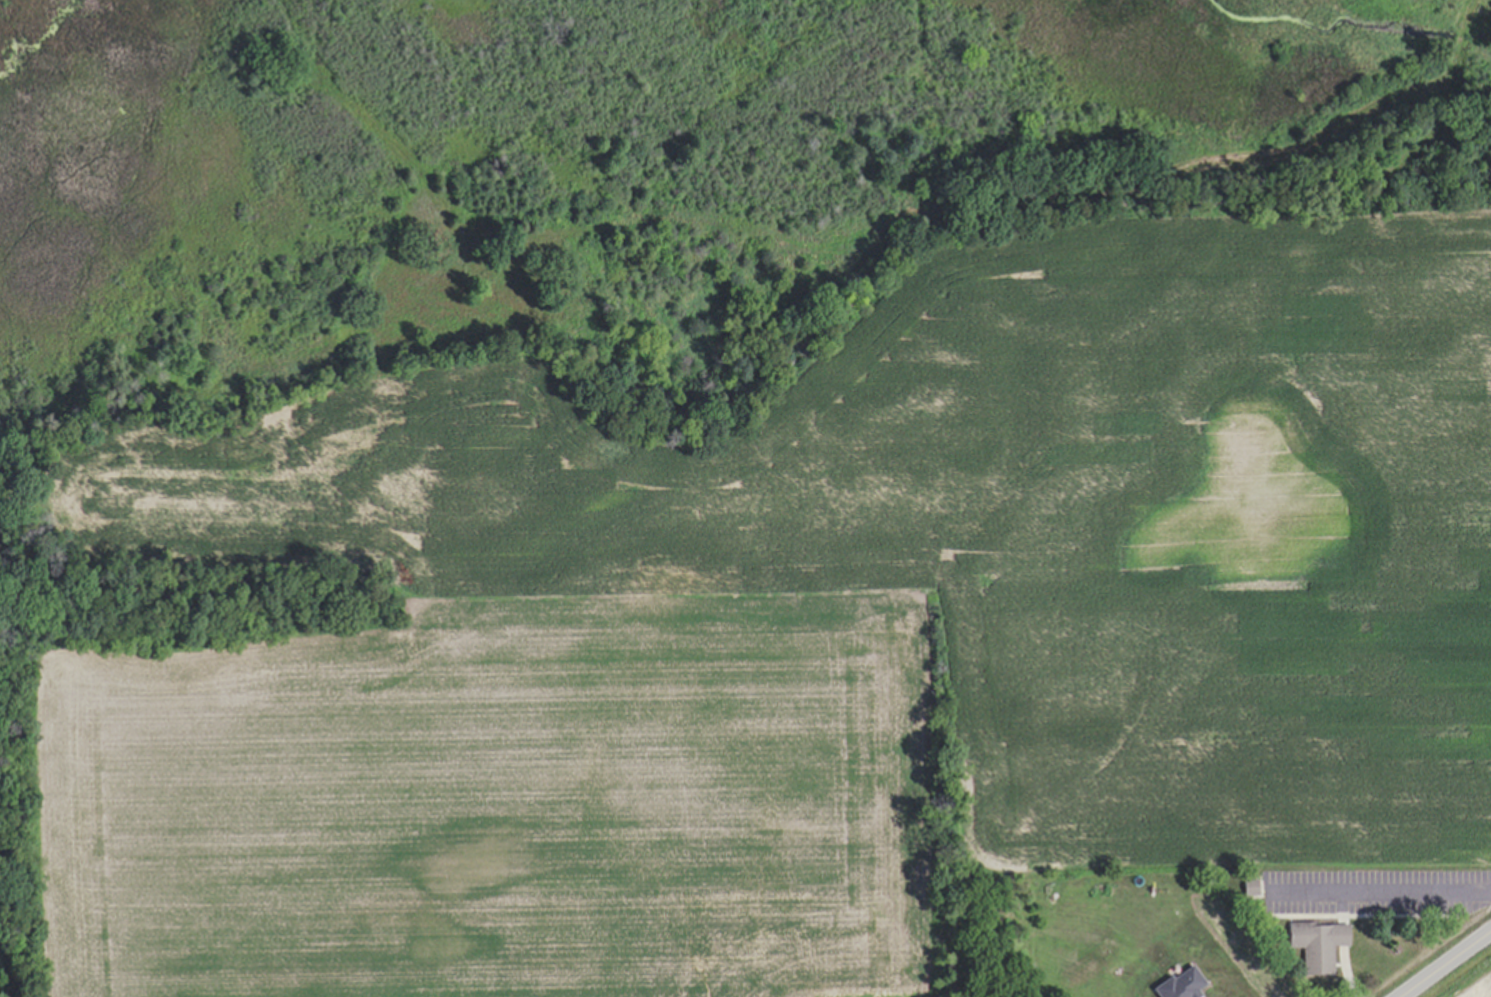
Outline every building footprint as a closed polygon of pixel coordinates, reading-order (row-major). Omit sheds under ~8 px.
[(1346,923),(1285,924),(1286,949),(1300,948),(1300,977),(1330,976),(1330,946),(1346,946),(1346,923)]
